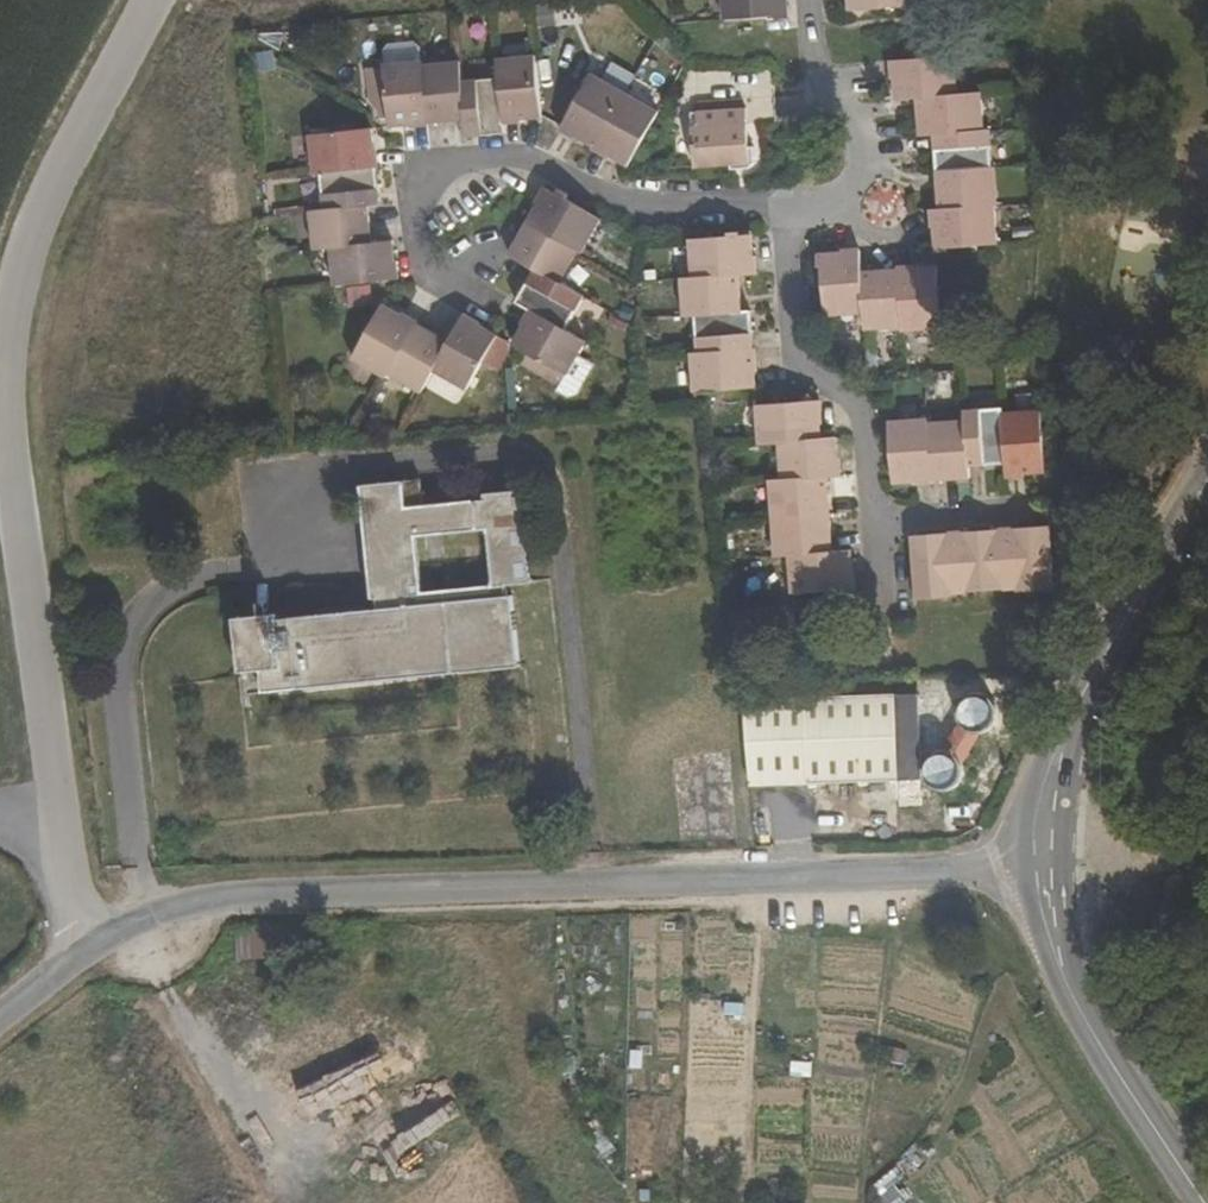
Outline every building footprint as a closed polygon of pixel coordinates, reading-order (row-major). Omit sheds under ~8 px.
[(725,22),(789,16),(787,0),(723,0),(725,22)] [(914,8),(913,0),(851,0),(852,13),(914,8)] [(418,64),(417,49),(411,45),(386,47),(382,53),(383,67),(381,67),(382,69),(367,71),(370,104),(378,114),(378,120),(386,119),(387,129),(426,125),(420,68),(420,64),(418,64)] [(917,100),(958,97),(955,58),(892,63),(895,102),(917,100)] [(540,123),(534,60),(496,64),(498,82),(502,127),(540,123)] [(420,68),(426,125),(465,121),(461,85),(459,64),(420,68)] [(625,96),(590,76),(558,133),(575,142),(576,140),(594,151),(625,96)] [(467,141),(504,138),(502,127),(498,82),(461,85),(465,121),(467,141)] [(934,137),(985,133),(982,95),(958,97),(917,100),(919,138),(934,137)] [(658,115),(625,96),(594,151),(628,170),(658,115)] [(756,165),(755,149),(750,149),(746,110),(689,114),(694,172),(732,169),(732,172),(749,171),(756,165)] [(324,174),(373,169),(370,131),(308,137),(312,175),(324,174)] [(937,173),(992,169),(989,133),(985,133),(934,137),(937,173)] [(373,169),(324,174),(328,214),(366,210),(377,209),(373,169)] [(940,211),(994,207),(992,169),(937,173),(940,211)] [(576,252),(580,255),(599,222),(544,191),(525,224),(576,252)] [(935,251),(997,246),(994,207),(940,211),(932,212),(935,251)] [(315,254),(326,253),(370,248),(366,210),(328,214),(312,216),(315,254)] [(532,274),(556,288),(576,252),(525,224),(506,259),(532,274)] [(754,257),(752,236),(688,242),(691,280),(740,275),(758,274),(757,257),(754,257)] [(376,287),(396,285),(394,267),(392,268),(390,246),(370,248),(326,253),(329,291),(376,287)] [(859,252),(820,256),(825,319),(826,319),(863,316),(861,273),(859,252)] [(937,267),(916,269),(916,266),(898,267),(898,270),(902,330),(902,334),(942,331),(937,267)] [(902,330),(898,270),(861,273),(863,316),(864,333),(902,330)] [(556,288),(532,274),(513,307),(530,317),(562,335),(581,302),(556,288)] [(691,280),(680,281),(683,318),(695,317),(743,313),(740,275),(691,280)] [(424,293),(413,318),(447,333),(458,307),(424,293)] [(380,312),(379,314),(348,367),(383,387),(387,381),(414,332),(380,312)] [(754,350),(750,312),(743,313),(695,317),(699,355),(754,350)] [(592,371),(576,362),(584,348),(562,335),(530,317),(510,351),(525,360),(518,371),(543,385),(544,383),(559,391),(556,396),(566,402),(574,401),(592,371)] [(476,332),(478,330),(462,322),(446,350),(431,378),(463,396),(494,342),(476,332)] [(387,381),(419,399),(431,378),(446,350),(414,332),(387,381)] [(699,355),(691,356),(694,395),(757,390),(754,350),(699,355)] [(820,441),(818,402),(758,406),(757,406),(759,446),(779,444),(820,441)] [(1003,410),(964,412),(965,422),(968,469),(1007,466),(1003,414),(1003,410)] [(1007,466),(1008,477),(1046,475),(1042,411),(1003,414),(1007,466)] [(889,422),(893,486),(914,485),(914,487),(932,486),(932,483),(928,424),(927,419),(889,422)] [(928,424),(932,483),(969,481),(968,469),(965,422),(928,424)] [(836,440),(820,441),(779,444),(781,481),(828,478),(838,477),(836,440)] [(773,518),(830,514),(828,478),(781,481),(771,482),(773,518)] [(421,481),(360,487),(372,601),(376,601),(377,611),(279,620),(279,615),(233,620),(238,676),(260,673),(262,695),(520,670),(513,597),(494,599),(493,589),(531,585),(522,491),(483,495),(484,501),(423,507),(421,481)] [(775,557),(789,556),(832,553),(830,514),(773,518),(775,557)] [(916,602),(949,600),(949,597),(1018,591),(1018,594),(1055,591),(1050,527),(911,538),(916,602)] [(791,596),(853,592),(851,552),(832,553),(789,556),(791,596)] [(923,779),(922,767),(922,753),(941,752),(943,752),(941,694),(895,696),(897,782),(898,802),(924,801),(923,779)] [(741,702),(750,787),(897,782),(895,696),(741,702)] [(741,1116),(743,1053),(690,1051),(688,1114),(741,1116)] [(601,1157),(616,1148),(604,1125),(588,1133),(601,1157)]
